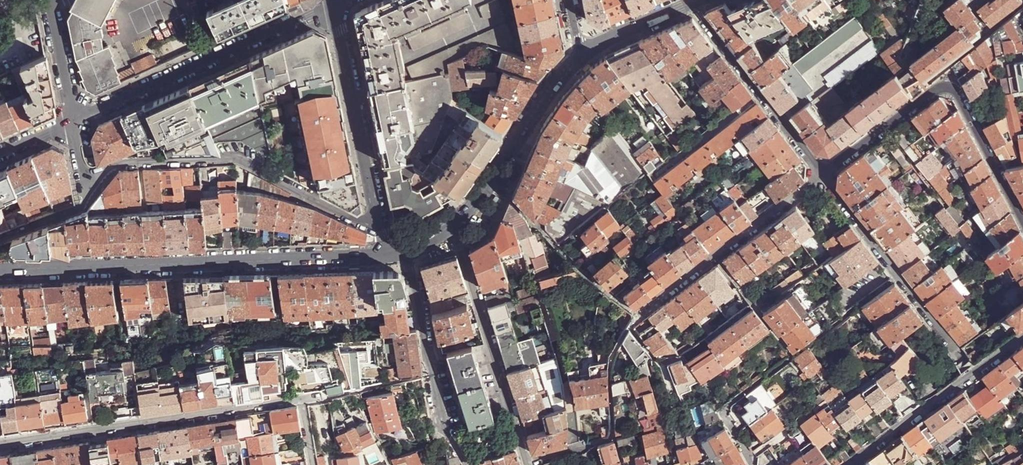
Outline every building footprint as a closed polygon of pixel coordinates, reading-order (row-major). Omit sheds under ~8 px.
[(115,0),(76,0),(72,8),(74,9),(103,24),(115,0)] [(288,0),(233,0),(208,11),(212,20),(219,37),(228,33),(272,13),(289,5),(288,0)] [(393,33),(394,36),(396,37),(396,34),(400,32),(385,0),(383,0),(381,1),(379,2),(393,33)] [(466,0),(388,0),(386,1),(386,0),(385,0),(400,32),(467,2),(466,0)] [(408,67),(508,22),(504,10),(485,18),(479,7),(495,0),(466,0),(467,2),(400,32),(396,34),(396,37),(404,75),(403,76),(404,82),(413,81),(408,67)] [(479,7),(485,18),(504,10),(502,5),(500,0),(495,0),(479,7)] [(554,0),(522,0),(516,2),(519,20),(556,10),(554,0)] [(589,18),(602,25),(614,20),(632,12),(628,0),(585,0),(589,18)] [(655,2),(654,0),(628,0),(632,12),(645,6),(655,2)] [(758,33),(783,22),(775,12),(781,8),(775,0),(755,0),(739,7),(758,33)] [(781,8),(789,20),(796,29),(810,20),(805,12),(796,0),(775,0),(781,8)] [(805,12),(823,0),(796,0),(805,12)] [(805,12),(810,20),(831,6),(828,1),(827,0),(823,0),(805,12)] [(833,9),(832,9),(836,15),(842,11),(849,5),(847,3),(847,1),(846,0),(833,9)] [(922,0),(920,0),(917,8),(917,10),(924,19),(926,23),(930,11),(923,1),(922,0)] [(945,8),(949,14),(952,18),(959,26),(960,25),(970,37),(972,36),(982,28),(975,19),(977,17),(963,0),(956,0),(945,8)] [(992,3),(1003,18),(1012,11),(1003,0),(996,0),(992,3)] [(1012,11),(1022,2),(1022,1),(1022,0),(1003,0),(1012,11)] [(371,88),(404,82),(403,76),(404,75),(396,37),(394,36),(393,33),(379,2),(363,9),(360,11),(355,13),(357,23),(359,35),(363,51),(364,51),(365,59),(367,71),(368,71),(370,80),(369,80),(371,88)] [(990,2),(979,11),(992,27),(1003,18),(992,3),(990,2)] [(719,6),(708,11),(730,40),(745,28),(732,10),(727,3),(719,6)] [(916,6),(905,13),(912,23),(913,22),(914,17),(917,10),(917,8),(916,6)] [(758,33),(739,7),(732,10),(745,28),(751,36),(758,33)] [(781,8),(775,12),(783,22),(789,20),(781,8)] [(103,24),(74,9),(70,17),(74,41),(102,35),(105,35),(103,24)] [(560,28),(556,10),(519,20),(524,38),(560,28)] [(882,10),(875,15),(880,23),(882,22),(887,18),(882,10)] [(917,10),(914,17),(919,23),(924,19),(917,10)] [(864,27),(856,15),(824,40),(811,50),(794,63),(803,74),(864,27)] [(1012,19),(1022,41),(1022,25),(1018,15),(1012,19)] [(677,25),(700,55),(714,44),(693,18),(686,21),(677,25)] [(887,18),(882,22),(894,39),(899,35),(891,24),(887,18)] [(994,35),(995,42),(997,56),(1002,55),(1022,51),(1022,41),(1012,19),(994,35)] [(202,24),(211,43),(220,39),(219,37),(212,20),(202,24)] [(758,33),(751,36),(757,43),(768,58),(782,47),(787,44),(799,34),(796,29),(789,20),(783,22),(758,33)] [(508,23),(508,22),(408,67),(413,81),(415,80),(450,74),(448,67),(462,61),(489,47),(513,38),(511,30),(509,26),(508,23)] [(668,29),(659,33),(685,66),(700,55),(677,25),(668,29)] [(970,37),(960,25),(959,26),(936,44),(934,46),(912,64),(923,78),(923,77),(925,80),(935,72),(974,43),(970,37)] [(273,157),(275,168),(337,201),(337,202),(358,212),(360,212),(361,211),(362,209),(327,35),(313,28),(288,39),(252,56),(259,96),(273,157)] [(565,50),(560,28),(524,38),(528,58),(551,65),(565,50)] [(745,28),(730,40),(736,48),(741,55),(757,43),(751,36),(745,28)] [(650,37),(640,41),(660,67),(669,78),(685,66),(659,33),(650,37)] [(45,55),(42,34),(0,53),(0,76),(12,70),(45,55)] [(104,46),(102,35),(74,41),(83,87),(98,94),(124,82),(120,73),(110,45),(104,46)] [(894,39),(879,49),(881,51),(882,53),(902,39),(899,35),(894,39)] [(513,38),(489,47),(492,48),(503,51),(519,56),(518,52),(514,41),(513,38)] [(902,39),(882,53),(896,73),(898,76),(900,74),(906,70),(902,55),(905,44),(902,39)] [(879,49),(873,40),(826,76),(830,82),(828,83),(831,88),(832,87),(833,89),(881,51),(879,49)] [(154,48),(161,65),(181,56),(173,41),(154,48)] [(633,44),(623,48),(617,51),(606,56),(630,87),(632,89),(660,67),(640,41),(633,44)] [(987,41),(964,59),(973,68),(978,73),(982,70),(986,67),(990,64),(996,58),(990,46),(987,41)] [(757,43),(741,55),(753,71),(768,58),(757,43)] [(722,55),(714,44),(700,55),(703,60),(708,65),(722,55)] [(787,44),(782,47),(790,57),(795,53),(787,44)] [(768,58),(753,71),(759,78),(765,86),(782,72),(794,63),(790,57),(782,47),(768,58)] [(544,72),(551,65),(528,58),(524,57),(519,56),(503,51),(502,55),(498,68),(499,68),(499,69),(504,70),(538,79),(544,72)] [(136,66),(139,75),(160,65),(155,54),(134,63),(136,66)] [(15,77),(17,82),(30,76),(38,95),(26,101),(33,116),(46,110),(48,116),(55,102),(45,55),(12,70),(15,77)] [(722,55),(708,65),(716,76),(730,66),(722,55)] [(237,62),(189,84),(201,111),(215,140),(241,138),(273,157),(259,96),(252,56),(237,62)] [(600,61),(592,66),(616,98),(630,87),(606,56),(600,61)] [(996,58),(990,64),(993,77),(1000,72),(998,62),(997,57),(996,58)] [(964,59),(960,62),(954,67),(958,74),(964,68),(967,72),(973,68),(964,59)] [(703,60),(697,65),(705,76),(709,81),(716,76),(708,65),(703,60)] [(462,61),(448,67),(450,74),(453,90),(458,89),(470,88),(469,85),(466,72),(463,61),(462,61)] [(794,63),(782,72),(801,98),(814,89),(803,74),(794,63)] [(1009,65),(1011,77),(1018,76),(1016,63),(1009,65)] [(136,66),(120,73),(124,82),(139,75),(136,66)] [(476,71),(466,72),(469,85),(498,84),(497,71),(497,68),(486,66),(486,70),(481,71),(481,69),(475,69),(476,71)] [(585,73),(579,79),(599,106),(602,109),(606,106),(616,98),(592,66),(585,73)] [(685,66),(669,78),(672,83),(676,80),(688,71),(685,66)] [(735,73),(730,66),(716,76),(709,81),(701,87),(700,88),(711,103),(722,94),(741,80),(735,73)] [(665,131),(666,133),(694,112),(689,106),(685,99),(678,90),(674,85),(672,83),(669,78),(660,67),(632,89),(665,131)] [(961,81),(963,85),(978,73),(973,68),(967,72),(960,78),(961,81)] [(15,77),(12,70),(0,76),(0,83),(15,77)] [(500,87),(528,96),(533,86),(538,79),(504,70),(500,87)] [(901,79),(907,87),(921,79),(914,70),(912,72),(903,78),(901,79)] [(978,73),(963,85),(968,93),(971,100),(989,87),(983,73),(982,70),(978,73)] [(774,99),(783,111),(801,98),(782,72),(765,86),(774,99)] [(450,74),(415,80),(413,81),(404,82),(371,88),(370,88),(372,98),(373,98),(377,115),(376,115),(380,135),(412,127),(446,119),(449,113),(453,102),(454,98),(453,90),(450,74)] [(23,94),(26,101),(38,95),(30,76),(17,82),(23,94)] [(705,76),(697,82),(701,87),(709,81),(705,76)] [(898,76),(850,111),(865,130),(870,126),(900,103),(912,94),(907,87),(901,79),(898,76)] [(1011,77),(1013,93),(1014,93),(1021,92),(1018,76),(1011,77)] [(923,92),(931,86),(925,80),(923,77),(923,78),(921,79),(907,87),(912,94),(915,98),(923,92)] [(1001,79),(1001,81),(1002,87),(1007,87),(1007,94),(1013,93),(1011,77),(1001,79)] [(571,88),(564,96),(588,118),(599,106),(579,79),(571,88)] [(741,80),(722,94),(734,109),(741,104),(748,98),(752,95),(745,85),(741,80)] [(189,84),(146,103),(158,131),(162,140),(169,156),(220,153),(215,140),(201,111),(189,84)] [(528,96),(500,87),(499,92),(525,99),(528,96)] [(831,88),(821,95),(831,106),(844,103),(833,89),(832,87),(831,88)] [(520,108),(525,99),(499,92),(492,90),(492,91),(491,91),(487,107),(494,109),(516,115),(520,108)] [(1007,94),(1003,94),(1007,117),(1008,123),(1012,136),(1018,135),(1018,139),(1020,139),(1020,138),(1022,137),(1022,131),(1015,97),(1014,93),(1013,93),(1007,94)] [(23,94),(7,101),(19,129),(27,125),(35,122),(33,116),(26,101),(23,94)] [(559,104),(553,113),(579,130),(588,118),(564,96),(559,104)] [(931,105),(919,114),(931,130),(935,127),(954,113),(949,107),(942,97),(931,105)] [(750,101),(748,98),(741,104),(742,106),(745,104),(750,101)] [(0,104),(0,129),(3,136),(12,132),(19,129),(7,101),(0,104)] [(813,101),(793,116),(807,134),(819,150),(821,152),(833,154),(839,149),(845,145),(830,125),(813,101)] [(453,102),(449,113),(460,122),(468,111),(453,102)] [(749,109),(747,111),(756,123),(768,115),(758,102),(749,109)] [(123,113),(136,144),(162,140),(158,131),(146,103),(135,108),(123,113)] [(606,106),(602,109),(605,114),(610,110),(606,106)] [(509,125),(516,115),(494,109),(487,123),(503,132),(509,125)] [(33,116),(35,122),(48,116),(46,110),(33,116)] [(963,118),(959,110),(954,113),(935,127),(945,142),(949,138),(967,126),(963,118)] [(986,110),(979,114),(981,119),(989,115),(986,110)] [(447,140),(458,147),(478,118),(468,111),(460,122),(454,130),(452,133),(447,140)] [(746,111),(736,119),(746,131),(756,123),(747,111),(746,111)] [(850,111),(830,125),(845,145),(865,130),(850,111)] [(93,138),(98,165),(117,158),(139,149),(136,144),(123,113),(100,124),(98,128),(93,138)] [(548,120),(542,128),(572,141),(579,130),(553,113),(548,120)] [(919,114),(915,117),(916,120),(923,128),(927,133),(928,132),(931,130),(919,114)] [(771,120),(768,115),(756,123),(746,131),(739,137),(736,139),(735,140),(734,141),(745,153),(750,150),(778,129),(771,120)] [(991,138),(996,147),(1012,139),(1012,136),(1008,123),(1007,117),(986,128),(991,138)] [(493,147),(503,132),(487,123),(478,118),(458,147),(481,163),(493,147)] [(380,135),(386,161),(407,158),(413,157),(422,155),(433,153),(440,135),(446,119),(412,127),(380,135)] [(736,119),(726,127),(736,139),(739,137),(746,131),(736,119)] [(573,161),(565,158),(561,168),(555,180),(561,183),(574,189),(608,203),(647,172),(648,171),(637,156),(634,152),(613,125),(610,129),(606,134),(599,143),(593,150),(591,154),(586,166),(573,161)] [(967,126),(949,138),(961,154),(976,143),(971,134),(967,126)] [(726,127),(716,134),(726,147),(734,141),(735,140),(736,139),(726,127)] [(931,130),(928,132),(939,146),(943,143),(945,142),(935,127),(931,130)] [(538,137),(535,145),(565,158),(570,147),(572,141),(542,128),(538,137)] [(901,128),(893,133),(906,148),(913,143),(912,141),(901,128)] [(676,129),(672,132),(684,147),(687,144),(676,129)] [(751,152),(780,131),(778,129),(750,150),(751,152)] [(592,138),(579,130),(572,141),(580,144),(583,146),(589,148),(592,142),(590,141),(592,138)] [(780,131),(751,152),(762,165),(790,144),(785,137),(780,131)] [(684,147),(672,132),(668,135),(669,137),(680,150),(684,147)] [(716,134),(706,143),(716,155),(726,147),(716,134)] [(649,140),(645,136),(635,143),(639,148),(649,140)] [(890,136),(884,140),(897,156),(903,152),(890,136)] [(945,142),(943,143),(954,159),(955,158),(959,155),(961,154),(949,138),(945,142)] [(1012,139),(996,147),(1000,156),(1004,163),(1018,156),(1013,140),(1012,139)] [(458,147),(447,140),(428,165),(424,172),(435,178),(458,147)] [(592,142),(589,148),(593,150),(599,143),(594,140),(592,142)] [(639,148),(634,152),(637,156),(652,144),(649,140),(639,148)] [(706,143),(695,150),(706,163),(716,156),(716,155),(706,143)] [(906,148),(906,149),(917,162),(924,157),(913,143),(906,148)] [(979,150),(976,143),(961,154),(959,155),(968,171),(984,159),(979,150)] [(652,144),(637,156),(648,171),(663,159),(652,144)] [(795,151),(790,144),(762,165),(773,181),(794,165),(802,160),(795,151)] [(33,155),(50,198),(73,190),(65,151),(53,145),(50,147),(39,152),(33,155)] [(530,155),(561,168),(565,158),(535,145),(533,150),(530,155)] [(582,149),(582,151),(591,154),(593,150),(589,148),(583,146),(582,149)] [(471,178),(481,163),(458,147),(435,178),(436,180),(459,193),(471,178)] [(874,148),(866,154),(870,159),(878,153),(874,148)] [(695,150),(685,158),(695,171),(698,169),(706,163),(695,150)] [(903,152),(897,156),(906,167),(909,171),(915,167),(903,152)] [(878,153),(870,159),(878,170),(886,164),(878,153)] [(924,157),(917,162),(929,178),(933,174),(940,169),(932,156),(929,153),(924,157)] [(935,153),(932,156),(940,169),(944,166),(935,153)] [(842,189),(846,195),(878,170),(870,159),(866,154),(850,166),(841,172),(839,186),(842,189)] [(8,166),(9,168),(19,193),(25,207),(25,208),(50,198),(33,155),(28,157),(15,163),(8,166)] [(424,172),(428,165),(420,160),(420,158),(422,158),(422,155),(413,157),(414,163),(415,167),(417,168),(424,172)] [(561,168),(530,155),(529,158),(528,161),(525,167),(555,180),(561,168)] [(959,155),(955,158),(963,175),(968,171),(959,155)] [(716,156),(706,163),(709,167),(719,160),(718,159),(716,156)] [(685,158),(675,166),(685,179),(692,174),(695,171),(685,158)] [(942,171),(935,177),(944,189),(946,187),(949,185),(944,178),(952,172),(956,179),(963,175),(955,158),(954,159),(953,160),(944,166),(940,169),(942,171)] [(984,159),(968,171),(976,187),(993,174),(987,165),(984,159)] [(414,220),(443,204),(431,183),(418,190),(412,187),(411,181),(413,180),(412,177),(417,168),(415,167),(414,163),(385,169),(392,206),(395,217),(397,217),(397,218),(398,218),(400,221),(402,222),(405,221),(406,222),(407,221),(408,223),(414,220)] [(706,163),(698,169),(701,174),(709,167),(706,163)] [(878,170),(846,195),(852,202),(858,210),(890,186),(883,176),(885,174),(891,170),(886,164),(878,170)] [(800,173),(794,165),(773,181),(766,186),(776,198),(778,201),(806,180),(800,173)] [(210,190),(207,166),(200,167),(201,182),(202,186),(202,190),(210,190)] [(675,166),(665,174),(675,187),(685,179),(675,166)] [(724,166),(714,173),(716,176),(726,169),(726,168),(724,166)] [(192,167),(182,168),(183,183),(193,183),(192,171),(192,167)] [(513,195),(535,219),(543,203),(548,195),(552,187),(555,180),(525,167),(520,180),(513,195)] [(915,167),(909,171),(925,191),(930,187),(931,187),(915,167)] [(1007,169),(1013,180),(1019,191),(1022,191),(1022,167),(1007,169)] [(4,201),(16,195),(19,193),(9,168),(0,172),(0,202),(4,201)] [(161,168),(144,169),(147,203),(164,202),(161,168)] [(182,168),(161,168),(164,202),(165,209),(165,210),(186,209),(186,208),(183,183),(182,168)] [(940,169),(933,174),(935,177),(942,171),(940,169)] [(121,170),(104,191),(105,205),(124,205),(121,171),(121,170)] [(140,170),(121,171),(124,205),(142,203),(140,171),(140,170)] [(968,171),(963,175),(971,191),(974,188),(976,187),(968,171)] [(262,179),(250,172),(247,191),(261,192),(262,179)] [(663,193),(664,195),(675,187),(665,174),(655,182),(663,193)] [(692,174),(685,179),(689,183),(695,178),(692,174)] [(718,179),(728,191),(733,187),(723,174),(718,178),(718,179)] [(885,174),(883,176),(890,186),(893,183),(885,174)] [(933,174),(929,178),(939,192),(940,192),(944,189),(935,177),(933,174)] [(997,184),(993,174),(976,187),(974,188),(984,208),(1002,193),(997,184)] [(271,183),(262,179),(261,192),(268,194),(271,183)] [(237,187),(236,180),(219,180),(220,190),(220,191),(237,190),(237,187)] [(436,180),(431,183),(443,204),(446,202),(456,196),(459,193),(436,180)] [(555,180),(552,187),(558,189),(561,183),(555,180)] [(574,189),(561,183),(558,189),(552,187),(548,195),(563,202),(566,203),(574,189)] [(282,189),(275,185),(272,195),(280,197),(282,189)] [(202,190),(202,186),(199,186),(187,187),(188,202),(193,201),(194,208),(204,207),(203,196),(202,190)] [(866,221),(873,230),(902,208),(905,206),(890,186),(858,210),(866,221)] [(733,187),(728,191),(730,195),(733,198),(734,199),(740,206),(746,202),(737,190),(734,187),(733,187)] [(930,187),(925,191),(933,201),(938,197),(936,194),(930,187)] [(944,189),(940,192),(950,205),(951,205),(952,205),(956,201),(946,187),(944,189)] [(971,191),(969,192),(979,211),(984,208),(974,188),(971,191)] [(291,194),(282,189),(280,197),(290,200),(291,194)] [(550,222),(546,224),(547,224),(547,230),(546,231),(558,245),(605,206),(608,203),(574,189),(566,203),(561,213),(550,222)] [(693,189),(683,197),(687,202),(690,199),(696,195),(697,194),(693,189)] [(697,194),(696,195),(701,201),(709,195),(704,189),(697,194)] [(237,190),(220,191),(220,195),(222,224),(238,222),(237,191),(237,190)] [(104,191),(91,206),(105,205),(104,191)] [(247,191),(237,191),(238,222),(243,222),(257,224),(261,192),(247,191)] [(268,194),(261,192),(257,224),(274,227),(280,197),(272,195),(268,194)] [(803,201),(796,206),(804,216),(811,211),(808,208),(817,201),(818,193),(814,192),(803,201)] [(19,193),(16,195),(22,209),(25,207),(19,193)] [(663,193),(655,199),(664,211),(660,214),(665,222),(667,224),(680,215),(676,210),(672,205),(668,199),(664,195),(663,193)] [(1006,201),(1002,193),(984,208),(988,218),(993,226),(1012,212),(1006,201)] [(204,207),(206,227),(222,224),(220,195),(210,196),(203,196),(204,207)] [(696,195),(690,199),(694,206),(701,201),(696,195)] [(290,200),(280,197),(274,227),(291,230),(297,202),(290,200)] [(726,198),(717,205),(720,210),(734,199),(733,198),(728,201),(726,198)] [(655,199),(651,202),(660,214),(664,211),(655,199)] [(687,202),(684,204),(689,210),(694,206),(690,199),(687,202)] [(720,210),(738,232),(745,226),(751,221),(740,206),(734,199),(720,210)] [(506,210),(502,218),(511,222),(517,239),(532,232),(526,219),(511,201),(510,201),(506,210)] [(751,221),(758,216),(753,210),(751,212),(748,207),(750,207),(746,201),(746,202),(740,206),(751,221)] [(956,201),(952,205),(966,222),(969,219),(956,201)] [(297,202),(291,230),(309,233),(314,207),(297,202)] [(543,203),(535,219),(546,224),(550,222),(561,213),(558,212),(543,203)] [(905,206),(902,208),(917,229),(922,226),(907,205),(905,206)] [(959,226),(966,222),(952,205),(951,205),(950,205),(946,208),(959,226)] [(789,212),(782,217),(800,241),(810,234),(814,230),(804,216),(796,206),(789,212)] [(194,208),(186,208),(186,209),(190,248),(198,248),(207,248),(206,232),(206,227),(204,207),(194,208)] [(316,208),(314,207),(309,233),(327,235),(327,236),(331,215),(316,208)] [(713,207),(703,215),(706,220),(718,212),(713,207)] [(945,207),(936,214),(950,232),(952,235),(961,229),(959,226),(946,208),(945,207)] [(882,242),(889,251),(914,231),(917,229),(902,208),(873,230),(882,242)] [(979,211),(975,215),(981,222),(988,218),(984,208),(979,211)] [(165,209),(143,211),(146,250),(158,249),(168,249),(165,210),(165,209)] [(181,249),(190,248),(186,209),(165,210),(168,249),(181,249)] [(608,211),(594,222),(606,238),(616,230),(618,229),(620,226),(619,225),(608,210),(608,211)] [(730,237),(738,232),(720,210),(718,212),(706,220),(723,242),(730,237)] [(88,211),(67,219),(70,252),(80,252),(92,252),(89,214),(88,211)] [(143,211),(125,212),(128,250),(136,250),(146,250),(143,211)] [(125,212),(107,213),(110,251),(119,251),(128,250),(125,212)] [(1016,220),(1012,212),(993,226),(991,228),(1004,244),(1022,231),(1016,220)] [(107,213),(89,214),(92,252),(102,251),(110,251),(107,213)] [(0,216),(0,233),(11,229),(7,220),(6,216),(4,214),(0,216)] [(660,214),(646,223),(651,229),(652,231),(665,222),(660,214)] [(347,223),(331,215),(327,236),(344,238),(347,223)] [(678,228),(680,231),(675,234),(677,238),(678,240),(681,238),(679,236),(682,234),(687,241),(695,235),(692,231),(689,227),(680,216),(677,218),(682,225),(678,228)] [(15,217),(7,220),(11,229),(19,226),(15,217)] [(774,223),(768,228),(786,252),(800,241),(782,217),(774,223)] [(499,227),(495,236),(503,262),(522,256),(522,255),(517,239),(511,222),(502,218),(499,227)] [(993,226),(988,218),(981,222),(988,231),(991,228),(993,226)] [(67,219),(49,226),(52,253),(53,253),(60,256),(71,259),(70,252),(67,219)] [(969,219),(966,222),(978,238),(982,235),(969,219)] [(715,248),(723,242),(706,220),(692,231),(695,235),(709,253),(715,248)] [(257,224),(243,222),(243,229),(258,231),(257,224)] [(594,222),(581,234),(587,242),(593,250),(594,250),(595,248),(601,244),(607,239),(606,238),(594,222)] [(966,222),(959,226),(961,229),(972,243),(978,238),(966,222)] [(368,233),(347,223),(344,238),(355,240),(366,242),(368,233)] [(206,227),(206,232),(223,229),(222,224),(206,227)] [(634,245),(636,247),(642,242),(627,224),(625,226),(622,228),(622,229),(628,236),(634,245)] [(850,224),(836,234),(846,247),(850,245),(860,237),(855,230),(850,224)] [(49,226),(14,239),(13,242),(16,252),(17,253),(31,253),(52,253),(49,226)] [(761,233),(754,238),(772,262),(786,252),(768,228),(761,233)] [(999,248),(1004,244),(991,228),(988,231),(987,231),(999,248)] [(227,231),(223,231),(224,247),(229,247),(233,247),(232,230),(227,231)] [(914,231),(889,251),(897,262),(904,272),(921,259),(925,256),(917,245),(922,241),(914,231)] [(1022,231),(1004,244),(999,248),(989,256),(1000,271),(1003,268),(1007,265),(1011,262),(1022,253),(1022,234),(1022,231)] [(532,232),(517,239),(522,255),(523,255),(532,280),(540,278),(552,275),(541,242),(537,232),(532,232)] [(540,232),(537,232),(541,242),(548,241),(540,232)] [(810,234),(800,241),(804,246),(812,239),(813,238),(810,234)] [(822,241),(824,243),(834,256),(846,247),(836,234),(827,240),(824,236),(821,238),(822,241)] [(702,258),(709,253),(695,235),(687,241),(682,245),(695,264),(702,258)] [(471,250),(483,288),(508,279),(503,262),(495,236),(484,242),(471,250)] [(628,236),(614,248),(619,255),(621,256),(634,245),(628,236)] [(834,256),(826,262),(845,286),(868,270),(878,261),(873,254),(865,244),(860,237),(850,245),(846,247),(834,256)] [(747,243),(740,249),(758,273),(772,262),(754,238),(747,243)] [(812,239),(804,246),(808,252),(817,245),(812,239)] [(817,245),(808,252),(815,261),(819,267),(826,262),(834,256),(824,243),(822,241),(817,245)] [(922,241),(917,245),(925,256),(925,255),(930,252),(922,241)] [(587,242),(581,246),(587,255),(593,250),(587,242)] [(661,246),(664,251),(669,247),(665,242),(660,245),(661,246)] [(687,270),(695,264),(682,245),(667,256),(681,274),(687,270)] [(614,248),(607,254),(612,260),(614,258),(619,255),(614,248)] [(733,254),(724,261),(742,285),(756,274),(758,273),(740,249),(733,254)] [(673,281),(681,274),(667,256),(665,252),(651,263),(649,265),(650,266),(653,270),(655,273),(665,286),(673,281)] [(1011,262),(1019,276),(1019,278),(1022,275),(1022,253),(1011,262)] [(563,256),(561,254),(550,259),(557,274),(575,270),(570,265),(568,262),(565,258),(563,256)] [(925,256),(921,259),(933,274),(937,270),(925,255),(925,256)] [(457,256),(439,261),(449,292),(453,291),(467,287),(457,256)] [(627,273),(614,258),(612,260),(607,264),(596,273),(598,276),(599,276),(603,281),(609,288),(610,287),(616,283),(622,277),(627,273)] [(645,259),(631,270),(635,275),(646,265),(648,264),(647,262),(645,259)] [(911,280),(916,287),(933,274),(921,259),(904,272),(911,280)] [(422,266),(431,297),(449,292),(439,261),(422,266)] [(580,261),(576,264),(581,269),(585,266),(580,261)] [(819,267),(815,261),(811,264),(810,263),(808,263),(805,265),(805,267),(805,268),(801,271),(805,277),(811,273),(817,269),(819,267)] [(950,261),(942,267),(953,283),(958,280),(962,277),(950,261)] [(1011,262),(1007,265),(1015,279),(1019,276),(1011,262)] [(708,273),(699,280),(718,305),(736,291),(728,281),(731,280),(719,264),(708,273)] [(921,295),(927,303),(953,283),(942,267),(937,270),(933,274),(916,287),(921,295)] [(817,269),(811,273),(814,278),(820,273),(817,269)] [(575,270),(557,274),(558,281),(580,275),(577,272),(575,270)] [(380,323),(382,334),(384,333),(394,332),(411,330),(405,292),(408,291),(403,278),(393,271),(384,271),(374,272),(376,285),(378,306),(384,306),(385,313),(387,323),(380,323)] [(801,271),(787,282),(791,287),(797,283),(805,277),(801,271)] [(352,273),(357,314),(364,314),(379,312),(378,306),(376,285),(374,272),(363,272),(352,273)] [(309,316),(310,319),(333,317),(328,273),(316,274),(305,274),(309,316)] [(328,273),(333,317),(349,315),(357,314),(352,273),(341,273),(328,273)] [(659,291),(665,286),(655,273),(649,277),(642,284),(651,297),(659,291)] [(292,275),(280,275),(281,287),(285,317),(309,316),(305,274),(292,275)] [(552,275),(540,278),(541,285),(558,281),(557,274),(553,275),(552,275)] [(756,274),(742,285),(746,290),(760,280),(756,274)] [(270,276),(272,288),(275,288),(281,287),(280,275),(275,275),(270,276)] [(225,277),(229,312),(251,311),(247,276),(235,277),(225,277)] [(247,276),(251,311),(275,310),(272,290),(272,288),(270,276),(258,276),(247,276)] [(204,278),(209,315),(216,314),(229,312),(225,277),(213,278),(204,278)] [(183,279),(188,317),(200,316),(209,315),(204,278),(194,278),(183,279)] [(173,279),(166,280),(170,309),(170,315),(178,314),(173,279)] [(121,281),(126,315),(130,315),(140,314),(152,311),(148,280),(136,280),(121,281)] [(148,280),(152,311),(170,309),(166,280),(156,280),(148,280)] [(688,288),(678,296),(696,320),(697,321),(718,306),(718,305),(699,280),(688,288)] [(958,280),(953,283),(959,290),(964,286),(958,280)] [(87,282),(92,322),(119,318),(114,281),(99,282),(87,282)] [(76,283),(64,283),(68,317),(69,324),(69,325),(76,324),(81,323),(92,322),(87,282),(76,283)] [(777,289),(772,292),(777,298),(787,290),(789,289),(791,287),(787,282),(782,285),(781,284),(779,283),(776,285),(776,288),(777,289)] [(48,318),(48,320),(55,319),(68,317),(64,283),(52,284),(44,285),(48,318)] [(643,303),(651,297),(642,284),(641,283),(634,288),(628,293),(624,296),(635,309),(643,303)] [(791,287),(789,289),(792,292),(793,292),(799,287),(797,283),(791,287)] [(895,283),(863,307),(878,328),(910,304),(901,291),(895,283)] [(933,311),(939,318),(956,305),(959,302),(962,300),(965,298),(959,290),(953,283),(927,303),(933,311)] [(5,317),(6,322),(30,321),(25,285),(13,285),(1,286),(5,317)] [(25,285),(30,321),(35,320),(48,318),(44,285),(33,285),(25,285)] [(981,285),(977,288),(989,302),(990,301),(993,299),(981,285)] [(964,286),(959,290),(965,298),(970,294),(964,286)] [(512,290),(504,293),(506,301),(514,298),(512,290)] [(408,291),(405,292),(411,330),(417,329),(415,312),(408,291)] [(449,292),(431,297),(432,302),(450,297),(449,292)] [(790,294),(786,297),(802,318),(809,313),(793,292),(792,292),(790,294)] [(454,297),(451,298),(454,308),(467,305),(472,303),(469,293),(454,297)] [(536,294),(527,297),(529,303),(538,300),(536,294)] [(632,307),(635,309),(624,296),(621,299),(632,307)] [(672,300),(663,306),(674,321),(681,330),(696,320),(678,296),(672,300)] [(433,314),(454,308),(451,298),(450,297),(432,302),(433,314)] [(515,301),(514,301),(516,307),(529,303),(527,297),(515,301)] [(786,297),(764,313),(766,316),(769,320),(780,335),(781,333),(802,318),(786,297)] [(514,298),(506,301),(510,314),(529,308),(529,307),(540,304),(538,300),(529,303),(516,307),(514,301),(515,301),(514,298)] [(746,298),(737,305),(739,306),(741,309),(742,311),(751,305),(746,298)] [(760,298),(755,301),(761,309),(766,306),(760,298)] [(993,299),(990,301),(997,310),(1000,307),(994,299),(993,299)] [(506,301),(489,307),(508,371),(531,365),(539,363),(531,337),(517,341),(510,314),(506,301)] [(529,307),(529,308),(535,324),(545,321),(540,305),(540,304),(529,307)] [(910,304),(878,328),(891,344),(903,335),(922,321),(910,304)] [(1022,329),(1022,304),(1009,314),(1020,329),(1021,331),(1022,329)] [(454,308),(433,314),(439,341),(473,331),(472,324),(467,305),(454,308)] [(956,305),(939,318),(945,326),(949,331),(967,318),(970,316),(971,315),(966,309),(962,312),(956,305)] [(656,311),(650,316),(652,319),(655,323),(656,325),(660,329),(661,331),(663,329),(674,321),(663,306),(656,311)] [(725,306),(721,310),(725,315),(729,320),(729,321),(740,313),(739,311),(736,311),(732,309),(729,310),(725,306)] [(753,308),(731,325),(746,347),(770,329),(753,308)] [(275,310),(251,311),(252,322),(276,321),(275,310)] [(251,311),(229,312),(230,323),(252,322),(251,311)] [(809,313),(802,318),(806,323),(812,318),(813,317),(810,313),(809,313)] [(216,314),(209,315),(210,322),(211,333),(218,330),(216,314)] [(357,314),(349,315),(350,325),(358,324),(357,314)] [(1009,314),(1000,321),(1012,338),(1017,334),(1021,331),(1020,329),(1009,314)] [(209,315),(200,316),(201,324),(210,322),(209,315)] [(725,315),(710,326),(714,332),(729,320),(725,315)] [(971,315),(967,318),(978,333),(982,330),(971,315)] [(309,316),(285,317),(285,320),(284,320),(285,326),(285,327),(310,326),(310,319),(309,316)] [(68,317),(55,319),(56,326),(69,324),(68,317)] [(802,318),(781,333),(790,344),(788,346),(789,347),(794,353),(814,338),(816,336),(806,323),(802,318)] [(812,318),(806,323),(816,336),(820,332),(822,331),(812,318)] [(967,318),(949,331),(955,340),(960,346),(978,333),(967,318)] [(55,319),(48,320),(49,327),(54,327),(56,326),(55,319)] [(365,324),(358,324),(358,329),(360,340),(375,338),(382,337),(382,334),(380,323),(380,321),(368,323),(365,324)] [(478,323),(472,324),(473,331),(474,335),(481,333),(478,323)] [(648,331),(641,335),(644,339),(660,329),(656,325),(654,327),(648,331)] [(717,355),(723,364),(726,362),(736,355),(746,347),(731,325),(709,342),(708,342),(717,355)] [(154,326),(142,328),(143,336),(156,334),(154,326)] [(358,329),(335,331),(336,339),(336,342),(360,340),(358,329)] [(411,330),(394,332),(395,342),(397,351),(397,355),(419,352),(417,329),(411,330)] [(660,329),(644,339),(654,352),(676,351),(662,333),(661,331),(660,329)] [(624,342),(638,364),(639,366),(637,370),(614,376),(615,383),(631,379),(632,379),(647,376),(649,375),(648,362),(648,360),(652,356),(630,330),(624,342)] [(894,367),(900,376),(912,366),(921,360),(920,357),(911,347),(910,345),(903,335),(891,344),(898,353),(896,359),(891,363),(891,364),(894,367)] [(33,346),(33,354),(52,353),(51,351),(51,346),(51,345),(50,339),(49,337),(32,339),(33,346)] [(692,338),(689,340),(690,342),(694,347),(697,344),(692,338)] [(395,342),(386,343),(387,352),(397,351),(395,342)] [(694,347),(690,342),(676,351),(680,356),(681,356),(694,347)] [(686,360),(692,370),(694,372),(701,383),(724,366),(723,364),(717,355),(708,342),(686,359),(686,360)] [(52,353),(52,354),(55,354),(54,352),(67,352),(73,351),(72,347),(72,343),(56,345),(51,346),(51,351),(52,353)] [(262,384),(263,392),(269,391),(286,389),(285,382),(287,382),(286,371),(285,364),(283,346),(279,346),(259,348),(258,348),(262,384)] [(289,346),(283,346),(285,364),(307,364),(307,359),(303,358),(303,351),(290,351),(289,346)] [(473,346),(448,353),(457,382),(460,393),(463,401),(470,426),(495,418),(473,346)] [(1022,348),(1015,353),(1022,364),(1022,347),(1022,348)] [(251,348),(245,349),(250,386),(262,384),(258,348),(251,348)] [(809,348),(795,359),(805,371),(810,378),(817,372),(823,367),(809,348)] [(785,349),(779,353),(784,360),(790,356),(785,349)] [(419,352),(397,355),(398,365),(399,370),(399,375),(400,379),(404,378),(422,374),(419,352)] [(976,353),(971,353),(967,356),(969,358),(971,360),(971,361),(973,363),(974,364),(974,365),(974,366),(982,360),(976,353)] [(1015,353),(1007,359),(1000,365),(1009,376),(1013,373),(1022,365),(1022,364),(1015,353)] [(667,364),(679,395),(693,389),(687,374),(682,361),(686,360),(686,359),(684,356),(681,356),(680,356),(658,355),(657,356),(660,363),(665,360),(667,364)] [(726,362),(730,369),(741,361),(736,355),(726,362)] [(124,368),(133,362),(124,363),(124,362),(110,364),(110,361),(97,363),(97,358),(84,360),(86,373),(96,372),(124,368)] [(539,363),(531,365),(532,369),(539,389),(564,381),(557,359),(539,363)] [(687,374),(692,370),(686,360),(682,361),(687,374)] [(133,362),(124,368),(126,390),(137,389),(136,382),(133,362)] [(609,385),(607,376),(607,362),(587,363),(588,374),(580,374),(579,369),(568,370),(572,380),(575,390),(576,405),(601,404),(610,403),(609,385)] [(227,364),(214,365),(217,381),(229,380),(227,364)] [(214,365),(197,369),(198,381),(202,406),(211,405),(218,404),(214,382),(217,381),(214,365)] [(508,371),(509,375),(532,369),(531,365),(508,371)] [(1009,376),(1000,365),(992,370),(984,377),(989,384),(1000,398),(1016,386),(1009,376)] [(1013,373),(1018,379),(1022,375),(1022,365),(1013,373)] [(823,367),(817,372),(822,379),(829,374),(824,368),(823,367)] [(894,367),(877,380),(889,397),(899,390),(906,385),(900,376),(894,367)] [(124,368),(96,372),(98,394),(126,390),(124,368)] [(388,368),(385,368),(386,369),(388,381),(395,380),(393,370),(393,368),(389,368),(388,368)] [(509,375),(515,396),(539,389),(532,369),(509,375)] [(805,371),(801,374),(807,382),(810,379),(810,378),(805,371)] [(0,407),(17,405),(17,404),(16,399),(16,397),(13,375),(13,372),(0,374),(0,407)] [(96,372),(86,373),(91,408),(96,407),(95,404),(100,403),(98,394),(96,372)] [(758,379),(764,375),(762,372),(753,379),(755,382),(758,379)] [(1018,379),(1013,373),(1009,376),(1016,386),(1021,383),(1018,379)] [(632,379),(631,380),(637,396),(638,397),(643,395),(652,392),(647,376),(632,379)] [(861,387),(863,390),(875,408),(878,411),(891,400),(889,397),(877,380),(874,376),(861,387)] [(158,379),(136,382),(137,389),(139,406),(141,415),(149,414),(158,413),(163,412),(159,387),(159,383),(158,379)] [(612,384),(613,394),(628,392),(629,398),(637,396),(631,380),(632,379),(631,379),(615,383),(612,384)] [(217,381),(214,382),(218,404),(232,401),(231,394),(231,388),(230,383),(229,380),(217,381)] [(198,381),(186,383),(185,381),(180,382),(180,384),(181,392),(184,409),(193,407),(202,406),(198,381)] [(548,413),(567,407),(564,381),(539,389),(541,389),(548,413)] [(739,389),(741,392),(751,385),(748,382),(739,389)] [(344,383),(328,387),(328,388),(330,395),(346,392),(344,383)] [(762,383),(753,390),(758,396),(768,410),(772,408),(777,403),(767,390),(762,383)] [(180,384),(159,387),(163,412),(169,411),(166,394),(181,392),(180,384)] [(262,384),(250,386),(252,401),(253,401),(263,399),(263,392),(262,384)] [(1000,398),(989,384),(980,391),(970,397),(978,408),(980,412),(985,417),(1004,404),(1000,398)] [(838,385),(833,389),(837,393),(841,390),(838,385)] [(861,387),(852,394),(854,397),(863,390),(861,387)] [(515,396),(523,419),(540,415),(543,414),(548,413),(541,389),(539,389),(515,396)] [(826,399),(827,401),(832,406),(841,399),(837,393),(833,389),(823,395),(826,399)] [(62,397),(62,401),(82,398),(81,393),(67,395),(66,390),(61,391),(61,392),(62,397)] [(753,390),(746,395),(750,399),(751,399),(752,401),(758,396),(753,390)] [(854,397),(849,400),(861,418),(875,408),(863,390),(854,397)] [(970,397),(965,390),(958,396),(949,402),(962,419),(978,408),(970,397)] [(371,415),(375,432),(401,426),(398,412),(392,391),(367,397),(371,415)] [(61,392),(39,395),(40,401),(62,397),(61,392)] [(181,392),(166,394),(169,411),(184,409),(181,392)] [(361,392),(352,394),(366,419),(366,416),(361,392)] [(652,392),(643,395),(650,414),(656,412),(658,411),(652,392)] [(37,396),(16,399),(17,404),(40,401),(39,395),(37,396)] [(826,399),(823,395),(814,402),(817,406),(826,399)] [(847,397),(846,395),(841,399),(832,406),(833,408),(835,411),(849,400),(847,397)] [(742,413),(750,424),(766,412),(768,410),(758,396),(752,401),(751,399),(750,399),(744,403),(743,405),(742,406),(741,409),(742,411),(742,413)] [(62,397),(40,401),(44,423),(55,421),(65,420),(62,401),(62,397)] [(82,398),(62,401),(65,420),(79,418),(88,417),(85,398),(82,398)] [(709,399),(701,402),(707,423),(721,418),(716,410),(713,406),(709,399)] [(817,413),(820,417),(833,408),(832,406),(827,401),(826,399),(817,406),(813,409),(816,413),(817,413)] [(849,400),(835,411),(843,422),(846,427),(847,428),(861,418),(849,400)] [(40,401),(17,404),(17,405),(18,417),(19,420),(20,427),(30,426),(44,423),(40,401)] [(962,419),(949,402),(941,408),(933,414),(936,418),(949,434),(957,428),(964,422),(962,419)] [(1012,411),(1022,425),(1022,402),(1012,411)] [(610,403),(601,404),(602,416),(608,415),(610,415),(610,403)] [(125,409),(126,417),(141,415),(139,406),(125,409)] [(297,406),(270,410),(274,432),(276,431),(300,428),(297,406)] [(548,413),(543,414),(548,431),(568,425),(567,412),(567,407),(548,413)] [(768,410),(766,412),(771,418),(776,414),(772,408),(768,410)] [(833,408),(820,417),(831,431),(843,422),(835,411),(833,408)] [(875,408),(861,418),(865,422),(870,417),(878,412),(878,411),(875,408)] [(980,412),(978,408),(962,419),(964,422),(965,423),(980,412)] [(252,413),(235,415),(236,418),(239,437),(247,436),(271,432),(274,432),(270,410),(252,413)] [(658,411),(656,412),(659,430),(667,429),(661,410),(658,411)] [(567,444),(579,441),(577,411),(567,412),(568,425),(567,444)] [(898,411),(894,414),(898,421),(903,418),(900,413),(898,411)] [(766,412),(750,424),(761,438),(772,430),(767,423),(770,421),(771,418),(766,412)] [(816,413),(801,425),(805,429),(813,440),(815,442),(824,436),(831,431),(820,417),(817,413),(816,413)] [(887,413),(882,417),(883,419),(889,427),(895,424),(887,413)] [(770,421),(767,423),(772,430),(773,432),(784,424),(778,416),(774,419),(770,421)] [(870,417),(865,422),(872,432),(876,438),(881,434),(870,417)] [(215,446),(218,464),(228,462),(227,450),(237,448),(238,452),(241,451),(239,437),(236,418),(223,420),(211,422),(214,441),(215,446)] [(927,418),(918,425),(921,428),(929,422),(927,418)] [(949,434),(936,418),(929,422),(921,428),(933,445),(949,434)] [(885,431),(889,427),(883,419),(878,423),(885,431)] [(16,434),(21,433),(20,427),(19,420),(16,421),(12,421),(14,434),(16,434)] [(367,420),(356,426),(363,440),(362,441),(363,443),(375,437),(374,433),(367,420)] [(201,424),(187,426),(190,445),(200,444),(214,441),(211,422),(201,424)] [(843,422),(831,431),(834,435),(846,427),(843,422)] [(961,433),(968,427),(965,423),(964,422),(957,428),(961,433)] [(340,432),(337,434),(340,441),(336,444),(337,453),(345,449),(346,448),(358,442),(359,442),(362,441),(363,440),(356,426),(355,425),(347,429),(344,423),(337,426),(340,432)] [(528,436),(533,453),(567,444),(568,425),(548,431),(528,436)] [(801,425),(789,433),(792,438),(805,429),(801,425)] [(911,430),(903,436),(918,456),(924,451),(933,445),(921,428),(918,425),(911,430)] [(172,428),(158,431),(162,458),(192,453),(191,451),(190,445),(187,426),(172,428)] [(725,427),(704,441),(713,456),(734,444),(725,427)] [(772,430),(761,438),(764,443),(775,435),(773,432),(772,430)] [(151,432),(138,434),(142,461),(151,459),(162,458),(158,431),(151,432)] [(668,447),(665,431),(659,432),(644,435),(642,434),(648,455),(666,453),(669,452),(668,447)] [(831,431),(824,436),(828,441),(835,436),(834,435),(831,431)] [(271,432),(247,436),(250,456),(274,452),(271,432)] [(872,432),(866,437),(869,442),(876,438),(872,432)] [(114,438),(108,439),(108,442),(110,456),(119,455),(120,464),(135,462),(142,461),(138,434),(132,435),(114,438)] [(635,434),(627,435),(616,437),(617,441),(619,446),(636,442),(635,434)] [(697,459),(703,458),(699,443),(696,434),(675,438),(681,463),(683,463),(690,461),(693,460),(697,459)] [(824,436),(815,442),(816,444),(818,447),(828,441),(824,436)] [(903,436),(895,442),(886,448),(898,464),(909,464),(912,463),(913,464),(921,464),(924,463),(919,458),(918,456),(903,436)] [(359,442),(362,448),(377,440),(377,439),(375,437),(363,443),(362,441),(359,442)] [(1006,447),(1008,451),(1010,453),(1012,457),(1020,452),(1022,451),(1022,441),(1019,444),(1017,439),(1006,447)] [(827,459),(818,447),(816,444),(815,442),(813,440),(800,449),(803,453),(811,464),(831,464),(827,459)] [(615,441),(614,442),(608,444),(598,446),(602,461),(603,463),(608,462),(609,464),(621,464),(620,458),(615,441)] [(56,464),(93,464),(90,445),(89,442),(71,445),(53,448),(56,464)] [(90,445),(93,464),(112,464),(110,456),(108,442),(99,443),(90,445)] [(358,442),(346,448),(349,453),(354,451),(355,452),(362,448),(359,442),(358,442)] [(853,446),(858,451),(861,448),(859,445),(857,442),(855,444),(853,446)] [(713,456),(717,463),(718,464),(746,464),(734,444),(713,456)] [(445,449),(446,454),(447,457),(448,464),(460,464),(449,447),(445,449)] [(843,447),(837,452),(844,461),(851,456),(846,450),(843,447)] [(850,447),(846,450),(851,456),(855,453),(850,447)] [(40,464),(56,464),(53,448),(46,449),(37,450),(40,464)] [(416,450),(422,464),(426,464),(427,464),(421,448),(416,450)] [(886,448),(878,454),(870,460),(875,464),(898,464),(886,448)] [(780,463),(782,464),(787,464),(803,453),(800,449),(780,463)] [(14,464),(40,464),(37,450),(24,452),(12,454),(14,464)] [(392,459),(394,464),(422,464),(416,450),(397,457),(392,459)] [(481,461),(482,464),(521,464),(517,450),(481,461)] [(669,452),(666,453),(669,462),(675,461),(672,451),(669,452)] [(924,451),(918,456),(919,458),(924,463),(925,464),(931,460),(924,451)] [(250,456),(252,464),(277,464),(275,452),(274,452),(250,456)] [(162,458),(163,464),(177,464),(193,462),(192,453),(162,458)] [(636,454),(638,461),(639,461),(640,464),(651,464),(650,461),(650,458),(646,459),(645,453),(636,454)] [(803,453),(787,464),(811,464),(803,453)] [(1010,453),(993,462),(995,464),(1003,464),(1014,459),(1012,457),(1010,453)] [(12,454),(4,455),(0,456),(0,464),(14,464),(12,454)] [(841,464),(834,454),(827,459),(831,464),(839,464),(841,464)] [(1014,459),(1018,464),(1021,464),(1022,463),(1022,454),(1021,455),(1014,459)] [(357,455),(325,460),(324,455),(315,457),(317,464),(358,464),(357,455)] [(701,462),(703,464),(713,464),(717,463),(713,456),(703,461),(701,462)]
